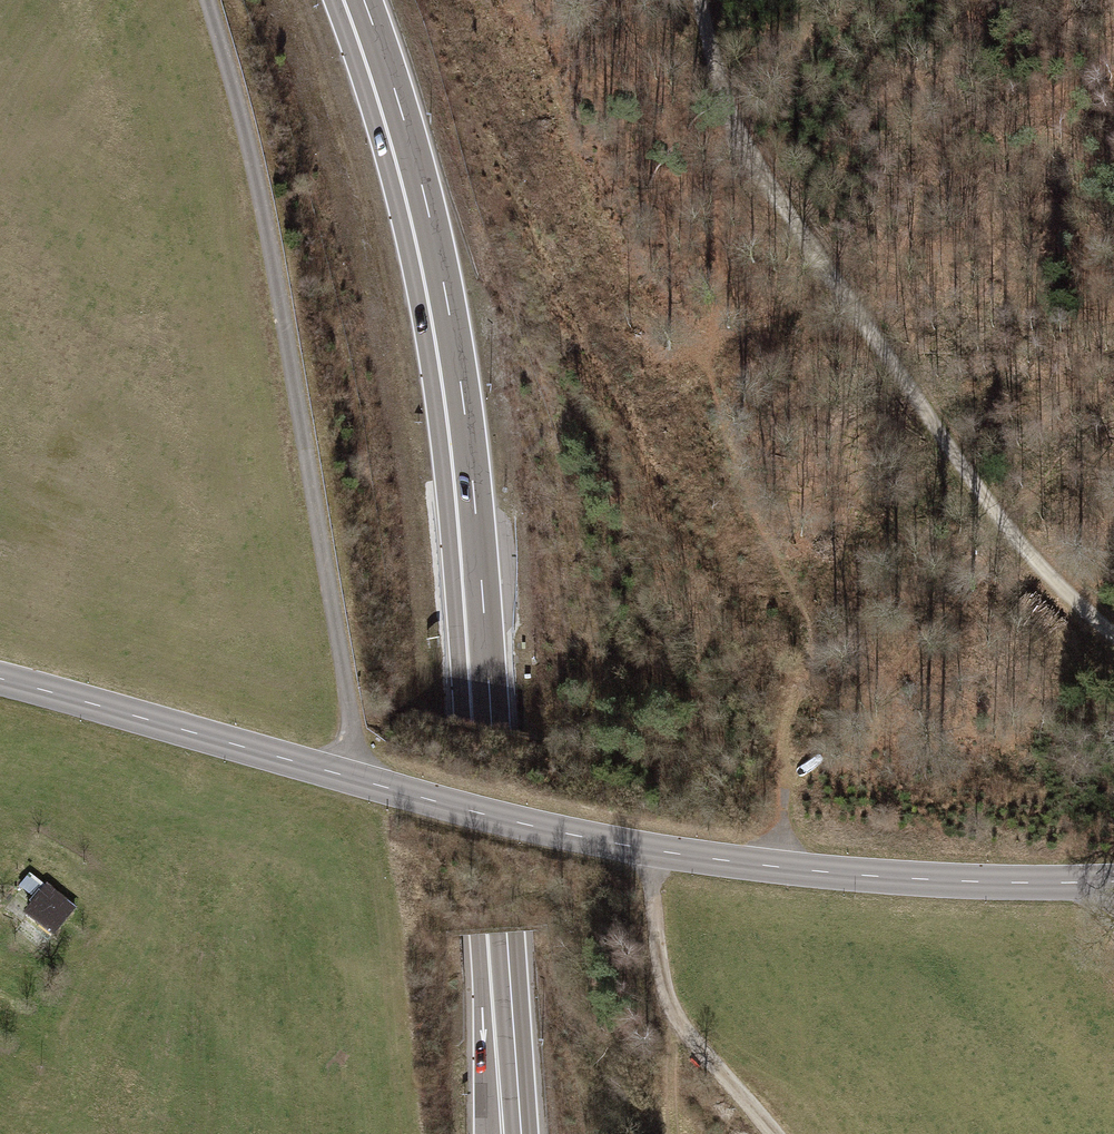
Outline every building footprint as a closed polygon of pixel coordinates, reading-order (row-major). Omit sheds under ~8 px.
[(52,889),(29,918),(60,943),(83,914),(52,889)]
